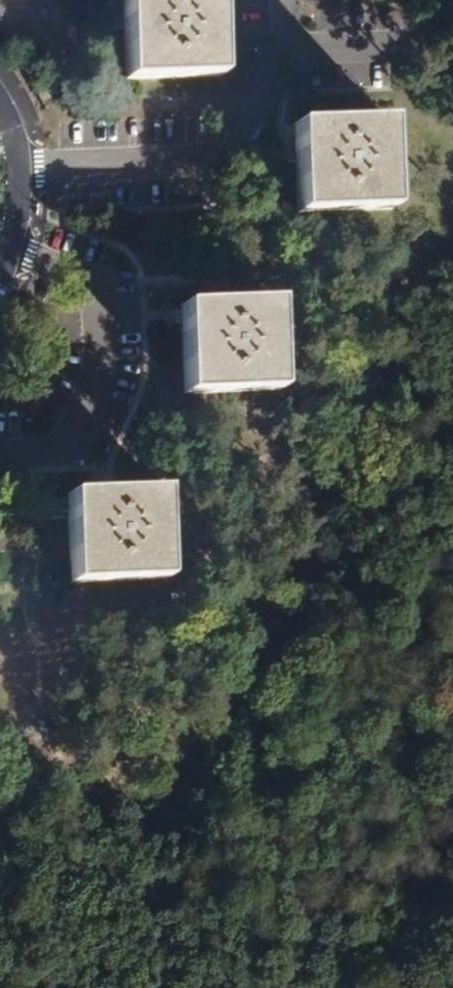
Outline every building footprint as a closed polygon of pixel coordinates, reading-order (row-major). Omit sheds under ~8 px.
[(118,81),(212,77),(209,0),(114,0),(118,81)] [(311,159),(295,160),(298,213),(392,209),(389,120),(316,123),(316,130),(308,130),(309,146),(311,146),(311,159)] [(219,337),(184,338),(186,407),(281,404),(278,316),(219,318),(219,337)] [(73,539),(75,608),(168,605),(166,518),(109,519),(110,538),(73,539)]
